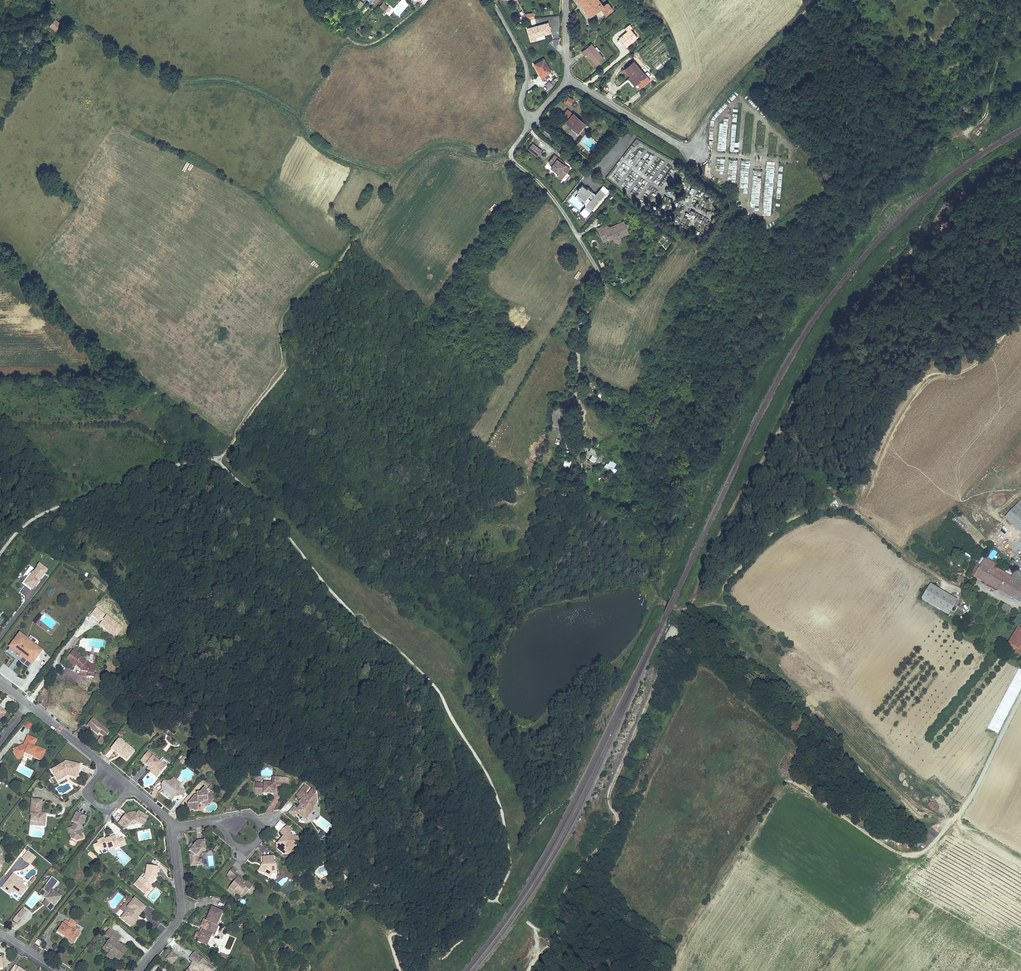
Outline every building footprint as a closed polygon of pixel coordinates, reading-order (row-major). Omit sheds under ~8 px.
[(580,0),(578,0),(577,0),(585,10),(587,8),(580,0)] [(590,17),(601,8),(606,14),(613,9),(608,2),(603,6),(599,0),(580,0),(587,8),(585,10),(590,17)] [(387,9),(389,10),(391,8),(384,2),(378,8),(384,12),(387,9)] [(58,27),(52,22),(49,25),(55,30),(58,27)] [(626,46),(637,37),(631,29),(632,27),(630,24),(625,29),(627,32),(619,39),(624,44),(626,46)] [(589,59),(590,58),(591,57),(594,60),(593,61),(596,64),(603,58),(592,44),(583,52),(589,59)] [(544,59),(534,64),(541,77),(544,75),(546,79),(553,75),(551,72),(544,59)] [(634,62),(625,69),(631,76),(632,77),(633,76),(638,82),(646,76),(634,62)] [(637,83),(638,82),(633,76),(632,77),(631,76),(629,78),(635,85),(637,83)] [(649,80),(646,76),(638,82),(637,83),(640,87),(649,80)] [(569,97),(565,103),(570,106),(574,100),(569,97)] [(567,109),(561,117),(566,122),(573,114),(567,109)] [(573,114),(566,122),(572,127),(571,128),(577,133),(579,131),(585,124),(574,114),(573,114)] [(720,123),(718,151),(725,151),(727,119),(724,118),(724,123),(720,123)] [(540,152),(530,145),(525,151),(535,159),(540,152)] [(557,175),(562,179),(570,169),(563,165),(557,160),(558,159),(554,155),(547,164),(551,167),(549,169),(557,175)] [(591,212),(609,190),(603,185),(596,194),(583,184),(577,191),(580,194),(577,197),(587,205),(585,207),(591,212)] [(609,227),(604,225),(596,228),(599,235),(605,233),(608,239),(612,237),(613,241),(621,238),(620,236),(628,233),(626,228),(627,225),(624,224),(623,221),(614,225),(615,226),(612,228),(609,227)] [(602,241),(608,239),(605,233),(599,235),(602,241)] [(559,408),(552,407),(550,426),(557,426),(559,408)] [(600,453),(591,447),(588,451),(596,457),(600,453)] [(604,457),(600,453),(596,457),(598,458),(596,461),(599,464),(604,457)] [(614,473),(616,470),(614,468),(616,464),(610,460),(605,468),(614,473)] [(1020,501),(1004,518),(1020,535),(1020,501)] [(952,521),(965,531),(969,526),(956,516),(952,521)] [(38,563),(22,584),(32,592),(48,571),(38,563)] [(28,577),(34,568),(30,565),(24,574),(28,577)] [(983,582),(995,590),(998,585),(1012,593),(1009,597),(1020,604),(1020,603),(1020,578),(1016,575),(1011,584),(1002,578),(1006,571),(994,565),(983,582)] [(977,581),(956,569),(954,573),(974,585),(977,581)] [(954,581),(962,585),(965,579),(956,576),(954,581)] [(951,612),(960,598),(935,582),(926,596),(951,612)] [(998,585),(995,590),(1009,597),(1012,593),(998,585)] [(1000,608),(1007,612),(1010,606),(1004,603),(1000,608)] [(1012,648),(1020,653),(1020,633),(1012,648)] [(9,647),(18,654),(22,658),(31,665),(42,652),(34,645),(28,640),(20,634),(9,647)] [(31,637),(28,640),(34,645),(37,642),(31,637)] [(1012,648),(1010,651),(1020,658),(1020,653),(1012,648)] [(81,656),(74,650),(73,651),(70,654),(66,660),(75,667),(76,665),(81,669),(80,675),(94,677),(95,672),(96,672),(97,666),(91,665),(88,663),(86,662),(80,657),(81,656)] [(988,729),(1000,734),(1020,687),(1020,670),(1016,668),(988,729)] [(109,732),(92,718),(87,725),(89,727),(92,727),(92,729),(98,734),(99,733),(105,737),(109,732)] [(41,760),(45,750),(34,746),(36,740),(27,736),(24,745),(23,747),(22,746),(13,749),(16,757),(25,753),(29,755),(28,758),(29,758),(29,760),(31,760),(32,760),(33,757),(41,760)] [(101,745),(105,740),(101,737),(97,742),(101,745)] [(125,744),(119,739),(111,749),(118,754),(118,753),(119,752),(122,754),(121,755),(127,760),(133,752),(128,748),(129,746),(126,744),(125,744)] [(161,762),(148,752),(140,760),(149,767),(151,769),(159,775),(166,767),(161,762)] [(80,765),(66,761),(51,770),(55,776),(57,774),(60,778),(66,774),(65,773),(67,772),(68,773),(77,776),(80,765)] [(159,775),(151,769),(149,772),(157,778),(159,775)] [(77,778),(77,776),(68,773),(67,772),(65,773),(66,774),(60,778),(57,774),(55,776),(58,781),(68,775),(77,778)] [(181,785),(173,778),(171,781),(163,782),(161,784),(162,790),(163,791),(162,793),(172,801),(175,797),(175,796),(177,796),(177,797),(183,796),(183,795),(182,791),(179,787),(181,785)] [(264,784),(255,783),(254,791),(263,792),(263,793),(273,794),(274,785),(288,786),(289,779),(280,778),(280,779),(272,779),(271,783),(264,783),(264,784)] [(193,800),(192,799),(188,804),(188,810),(194,810),(199,810),(198,805),(200,803),(202,802),(204,801),(208,800),(209,802),(212,801),(213,799),(213,793),(207,794),(207,789),(204,787),(200,792),(197,793),(197,795),(197,796),(193,800)] [(305,793),(301,790),(297,795),(301,799),(304,801),(300,805),(297,809),(299,810),(299,812),(298,813),(303,817),(304,816),(306,816),(308,817),(314,809),(312,807),(317,802),(316,796),(315,793),(312,790),(308,795),(307,794),(305,793)] [(37,800),(31,799),(30,814),(31,814),(30,821),(37,822),(37,826),(45,827),(45,820),(44,820),(45,816),(37,815),(37,813),(39,813),(40,805),(36,805),(37,800)] [(42,800),(37,800),(36,805),(40,805),(39,813),(37,813),(37,815),(45,816),(44,820),(45,820),(46,816),(46,814),(41,813),(42,800)] [(299,810),(297,809),(294,806),(289,812),(295,817),(298,813),(299,812),(299,810)] [(148,817),(138,812),(137,814),(136,814),(126,816),(125,815),(118,823),(126,829),(129,825),(133,821),(134,821),(138,823),(143,826),(148,817)] [(86,818),(76,813),(72,822),(74,823),(73,825),(74,826),(73,827),(68,829),(71,838),(70,842),(70,843),(73,845),(75,844),(76,841),(81,839),(79,834),(82,833),(80,829),(79,829),(78,827),(82,826),(86,818)] [(279,822),(275,827),(279,831),(284,826),(279,822)] [(284,854),(289,854),(294,847),(293,837),(289,834),(292,830),(286,826),(280,833),(284,836),(284,838),(281,842),(281,843),(278,843),(276,843),(277,849),(284,854)] [(98,844),(93,846),(96,852),(107,848),(108,849),(118,845),(119,847),(125,844),(123,838),(117,840),(115,836),(107,839),(105,840),(104,838),(97,841),(98,844)] [(197,841),(193,845),(191,849),(189,850),(191,852),(189,855),(190,861),(191,861),(192,866),(198,865),(197,860),(196,860),(195,857),(201,849),(206,849),(205,842),(202,842),(202,840),(197,841)] [(206,849),(201,849),(195,857),(196,860),(197,860),(198,865),(202,865),(201,859),(198,859),(198,857),(203,852),(206,851),(206,849)] [(32,856),(28,852),(22,858),(27,862),(32,856)] [(35,858),(32,856),(27,862),(30,865),(35,858)] [(274,856),(262,857),(263,863),(263,865),(262,867),(260,868),(259,871),(268,876),(271,872),(276,871),(275,865),(274,865),(274,856)] [(153,877),(156,877),(157,872),(158,868),(158,867),(147,865),(145,875),(143,878),(140,882),(138,881),(134,885),(143,893),(152,882),(153,877)] [(231,878),(235,873),(237,871),(233,867),(227,875),(231,878)] [(13,873),(11,876),(22,885),(24,882),(13,873)] [(237,878),(244,883),(245,881),(235,873),(231,878),(235,881),(237,878)] [(11,876),(2,888),(10,894),(12,891),(14,889),(15,890),(14,891),(15,891),(21,896),(27,889),(22,885),(11,876)] [(244,883),(237,878),(235,881),(228,889),(232,893),(234,891),(235,892),(239,895),(242,892),(243,893),(246,889),(248,891),(253,886),(246,880),(245,881),(244,883)] [(61,897),(46,885),(41,892),(48,897),(47,899),(48,900),(44,905),(50,910),(61,897)] [(150,885),(143,893),(145,894),(152,886),(150,885)] [(242,892),(239,895),(243,898),(248,891),(246,889),(243,893),(242,892)] [(146,908),(135,898),(128,907),(129,908),(125,913),(121,918),(131,927),(138,919),(137,918),(135,916),(137,914),(139,916),(146,908)] [(120,909),(125,913),(129,908),(128,907),(125,904),(120,909)] [(212,908),(206,921),(203,920),(200,926),(202,927),(204,928),(201,935),(199,934),(196,933),(194,938),(198,940),(198,941),(207,945),(211,935),(216,925),(217,926),(222,913),(212,908)] [(13,920),(17,923),(23,916),(19,913),(13,920)] [(63,924),(62,924),(57,932),(64,936),(64,935),(67,936),(66,938),(65,938),(73,943),(78,937),(76,936),(80,932),(73,927),(74,926),(69,923),(65,920),(63,924)] [(105,935),(109,938),(114,932),(110,929),(105,935)] [(118,941),(121,937),(114,932),(109,938),(110,939),(107,943),(109,944),(106,948),(110,951),(108,954),(113,958),(114,956),(119,960),(127,950),(120,945),(119,945),(117,943),(118,941)] [(110,951),(106,948),(109,944),(107,943),(102,949),(104,950),(108,954),(110,951)] [(171,952),(166,959),(172,964),(177,958),(171,952)] [(194,952),(189,958),(193,962),(195,963),(193,966),(192,965),(191,965),(187,970),(209,970),(210,970),(204,965),(207,962),(194,952)] [(209,970),(214,970),(215,969),(207,962),(204,965),(210,970),(209,970)]
